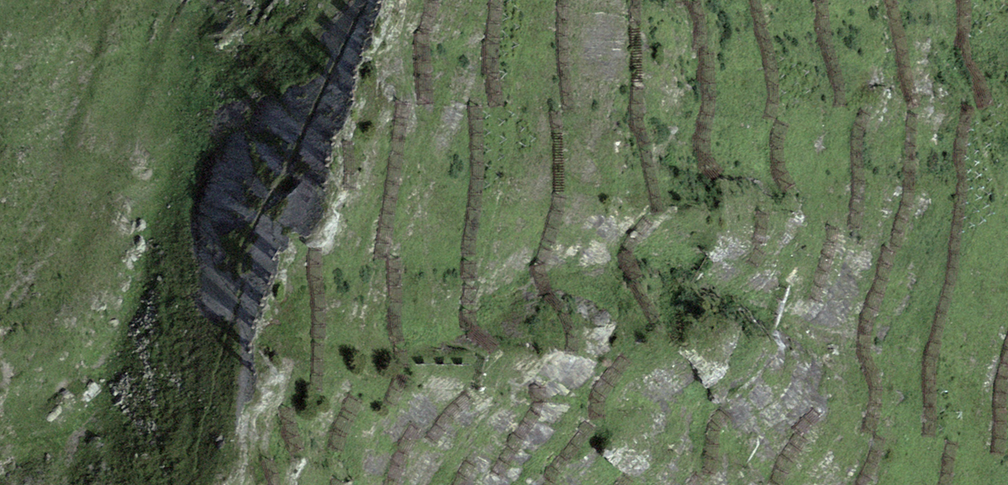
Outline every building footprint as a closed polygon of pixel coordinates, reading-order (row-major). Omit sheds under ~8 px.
[(829,226),(823,253),(835,255),(841,229),(829,226)] [(504,481),(554,395),(540,387),(490,473),(504,481)] [(282,468),(268,468),(269,484),(283,484),(282,468)]
